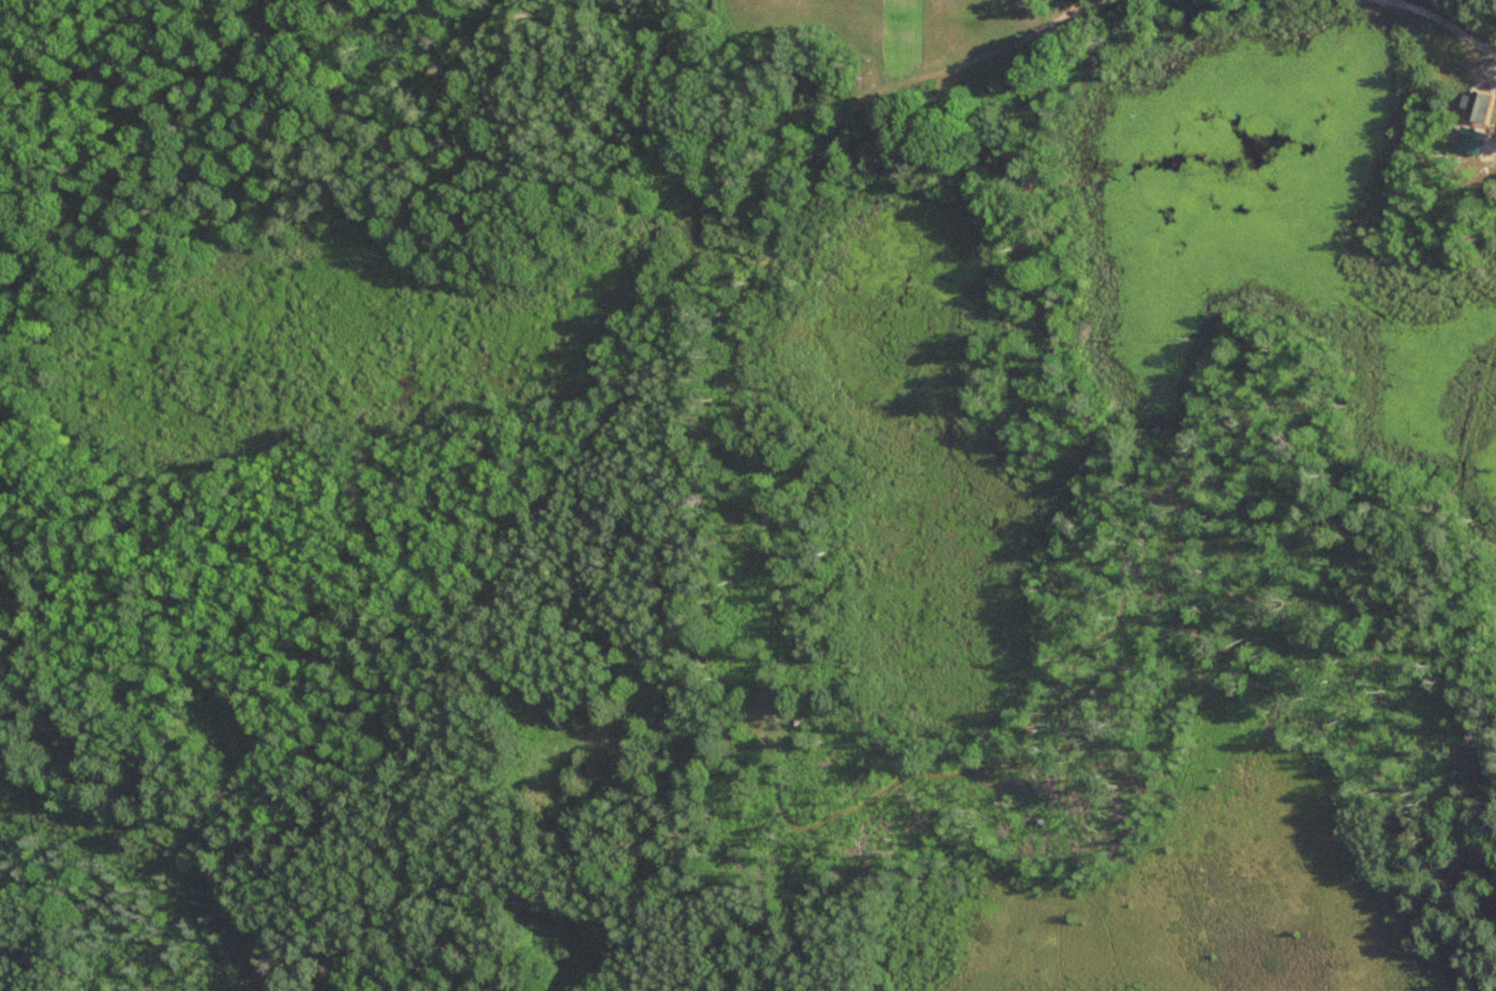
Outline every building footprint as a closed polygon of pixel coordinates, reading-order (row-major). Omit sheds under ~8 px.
[(1491,96),(1471,91),(1463,118),(1483,124),(1491,96)]
